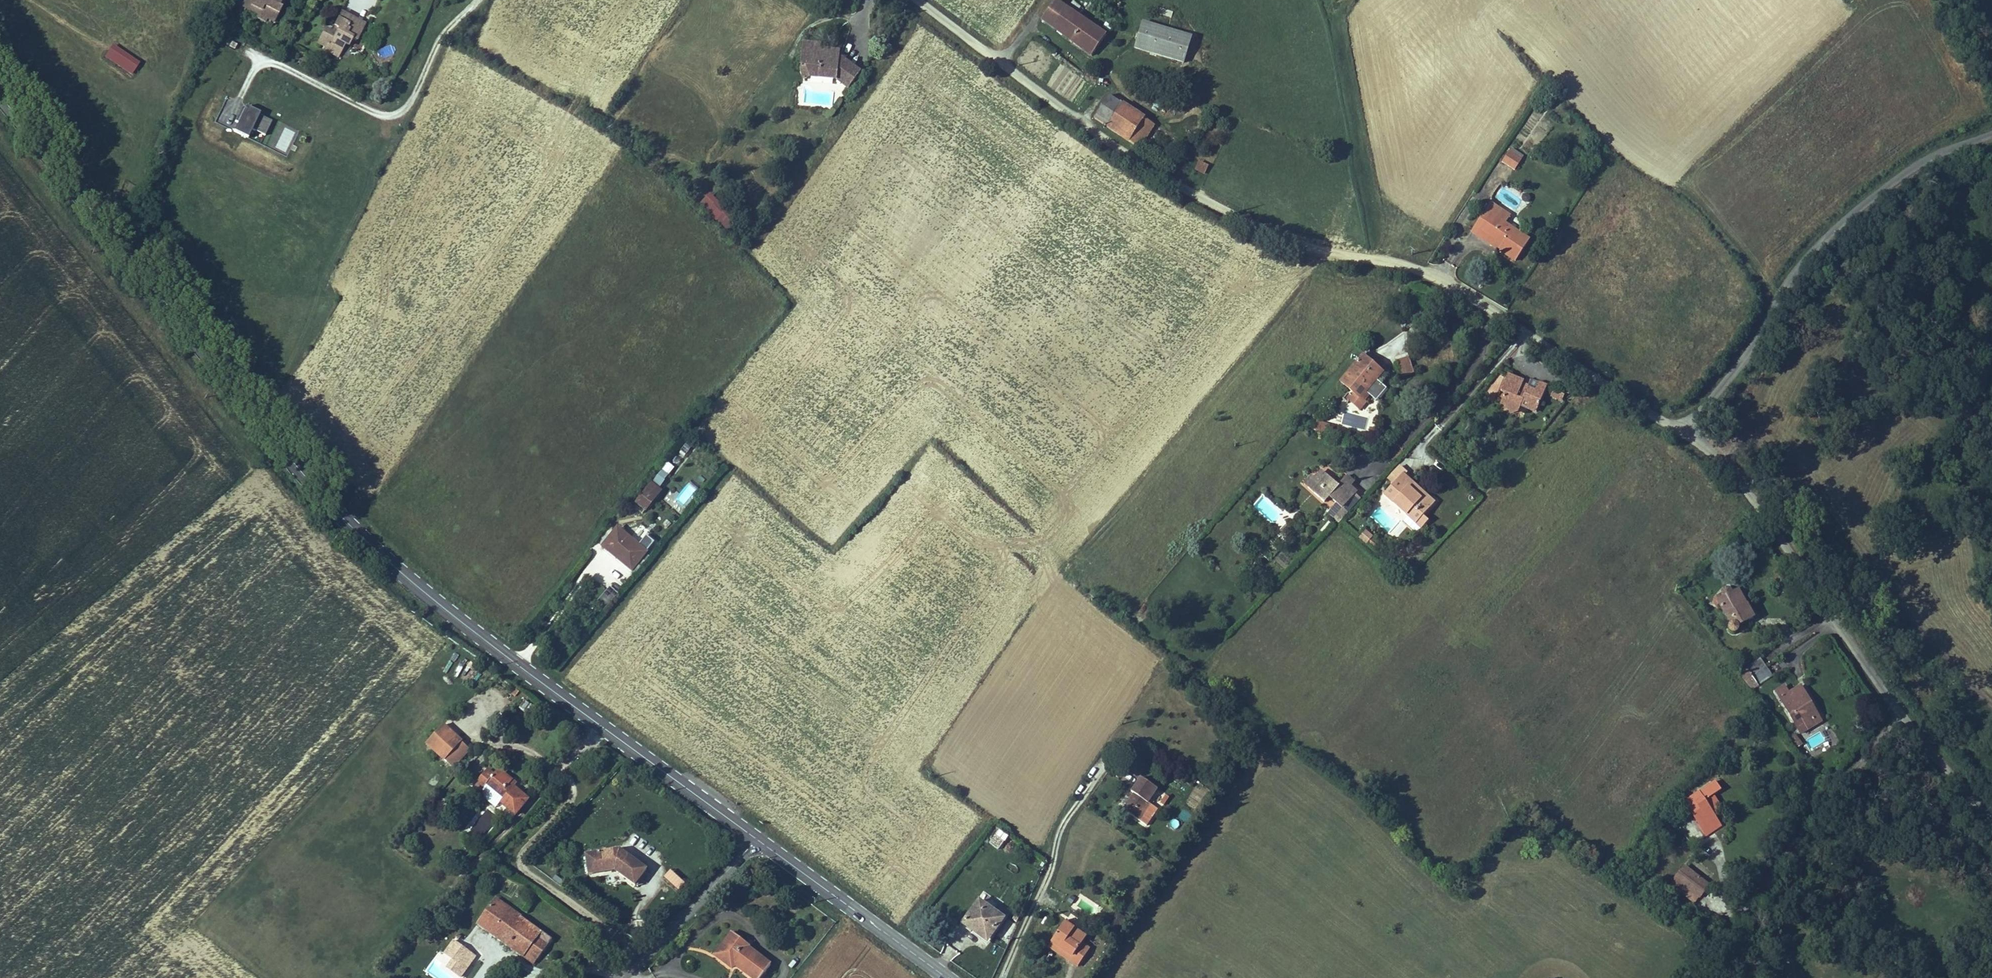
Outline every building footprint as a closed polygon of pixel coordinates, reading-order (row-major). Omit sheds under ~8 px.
[(271,10),(269,15),(259,10),(252,24),(272,33),(270,37),(279,41),(281,36),(288,39),(294,24),(292,23),(296,15),(287,11),(291,4),(295,6),(297,0),(276,0),(273,6),(275,7),(273,11),(271,10)] [(295,6),(291,4),(287,11),(296,15),(303,0),(297,0),(295,6)] [(1075,7),(1066,0),(1062,0),(1050,18),(1060,27),(1075,7)] [(1106,4),(1116,10),(1123,1),(1122,0),(1102,0),(1106,4)] [(1132,7),(1123,1),(1116,10),(1124,15),(1132,7)] [(1083,14),(1075,7),(1060,27),(1068,34),(1083,14)] [(1106,33),(1083,14),(1068,34),(1092,53),(1106,33)] [(1191,37),(1143,22),(1136,48),(1183,63),(1191,37)] [(374,57),(381,43),(359,31),(352,46),(355,47),(352,54),(349,52),(341,48),(333,62),(340,66),(338,69),(353,76),(361,61),(364,63),(369,54),(374,57)] [(1111,38),(1106,33),(1092,53),(1096,57),(1111,38)] [(821,41),(803,39),(800,64),(805,64),(810,76),(838,79),(841,54),(842,48),(821,46),(821,41)] [(383,44),(381,43),(374,57),(376,58),(383,44)] [(133,77),(141,64),(112,46),(104,59),(133,77)] [(861,67),(841,54),(838,79),(848,87),(861,67)] [(1159,126),(1110,96),(1097,117),(1146,148),(1159,126)] [(251,129),(265,135),(272,117),(244,105),(233,130),(248,136),(251,129)] [(287,155),(297,131),(281,123),(270,147),(287,155)] [(1501,161),(1515,170),(1524,155),(1510,146),(1501,161)] [(1537,163),(1525,155),(1518,166),(1529,174),(1537,163)] [(1212,166),(1204,161),(1201,167),(1209,171),(1212,166)] [(699,205),(729,229),(740,216),(710,192),(699,205)] [(1504,208),(1497,218),(1505,223),(1495,238),(1516,251),(1512,256),(1528,267),(1543,246),(1519,229),(1524,221),(1504,208)] [(1505,223),(1497,218),(1484,238),(1512,256),(1516,251),(1495,238),(1505,223)] [(1383,360),(1378,366),(1397,381),(1402,376),(1383,360)] [(1369,400),(1377,406),(1382,400),(1386,403),(1392,408),(1402,395),(1392,387),(1397,381),(1378,366),(1357,390),(1369,400)] [(1429,382),(1425,367),(1413,371),(1417,385),(1429,382)] [(1519,412),(1538,418),(1542,407),(1549,410),(1547,417),(1555,420),(1566,394),(1558,391),(1555,399),(1541,394),(1544,388),(1526,381),(1519,399),(1524,400),(1519,412)] [(1377,406),(1369,400),(1366,404),(1365,402),(1359,409),(1364,413),(1367,410),(1377,419),(1383,411),(1381,410),(1377,406)] [(1386,403),(1382,400),(1377,406),(1381,410),(1386,403)] [(1328,432),(1331,423),(1318,420),(1316,429),(1328,432)] [(1329,432),(1327,442),(1341,444),(1343,435),(1329,432)] [(679,465),(693,445),(686,441),(672,460),(679,465)] [(670,475),(675,466),(666,460),(661,469),(670,475)] [(1408,472),(1399,465),(1387,478),(1395,486),(1406,474),(1408,472)] [(1312,474),(1304,482),(1325,500),(1329,495),(1339,484),(1321,469),(1315,476),(1312,474)] [(663,471),(654,483),(661,489),(671,477),(663,471)] [(1348,474),(1340,484),(1329,495),(1343,507),(1359,490),(1352,485),(1356,481),(1348,474)] [(1436,501),(1406,474),(1395,486),(1391,483),(1383,494),(1421,528),(1430,520),(1423,515),(1436,501)] [(654,483),(653,482),(636,504),(647,512),(664,491),(661,489),(654,483)] [(650,553),(618,527),(602,546),(633,573),(650,553)] [(1366,528),(1360,537),(1367,543),(1374,534),(1366,528)] [(607,606),(618,591),(610,585),(598,600),(607,606)] [(1774,629),(1760,602),(1756,603),(1754,600),(1753,599),(1751,599),(1750,599),(1748,600),(1747,601),(1747,604),(1739,606),(1753,634),(1752,636),(1751,637),(1751,640),(1753,642),(1754,643),(1757,643),(1759,641),(1760,639),(1760,637),(1774,629)] [(1764,690),(1785,674),(1781,668),(1759,682),(1764,690)] [(1748,669),(1741,673),(1749,686),(1756,682),(1748,669)] [(1787,677),(1785,674),(1764,690),(1767,694),(1787,677)] [(1787,677),(1767,694),(1772,701),(1793,686),(1787,677)] [(1795,704),(1819,744),(1838,732),(1818,700),(1807,708),(1802,700),(1795,704)] [(452,768),(471,748),(444,721),(425,741),(452,768)] [(1797,748),(1803,742),(1795,734),(1789,739),(1797,748)] [(1813,749),(1806,753),(1813,763),(1820,759),(1813,749)] [(485,770),(475,783),(482,789),(485,786),(501,800),(499,802),(514,814),(524,800),(511,789),(515,783),(498,770),(494,776),(485,770)] [(1159,787),(1142,776),(1132,790),(1134,793),(1149,802),(1159,787)] [(482,789),(475,783),(471,788),(495,808),(499,802),(501,800),(485,786),(482,789)] [(1163,806),(1169,796),(1159,790),(1153,800),(1163,806)] [(1158,809),(1134,793),(1123,809),(1146,825),(1158,809)] [(1708,817),(1721,839),(1726,837),(1728,841),(1729,842),(1734,839),(1726,825),(1734,819),(1727,808),(1736,802),(1731,793),(1699,813),(1703,820),(1708,817)] [(481,837),(498,819),(487,809),(470,827),(481,837)] [(1721,839),(1708,817),(1703,820),(1719,846),(1728,841),(1726,837),(1721,839)] [(998,850),(1008,835),(997,828),(988,843),(998,850)] [(643,868),(625,854),(617,855),(616,848),(583,852),(585,872),(611,869),(631,884),(643,868)] [(1030,855),(1022,848),(1012,860),(1021,867),(1030,855)] [(671,868),(664,876),(678,889),(685,882),(671,868)] [(1726,894),(1701,875),(1687,892),(1711,912),(1726,894)] [(1006,915),(979,897),(961,922),(988,941),(1006,915)] [(549,941),(489,898),(471,923),(488,934),(495,924),(506,931),(497,942),(524,961),(528,957),(535,962),(549,941)] [(457,914),(447,907),(443,913),(452,921),(457,914)] [(506,931),(495,924),(488,934),(497,942),(506,931)] [(723,943),(726,946),(718,956),(732,967),(747,977),(761,977),(770,965),(742,945),(744,942),(730,932),(723,943)] [(1083,937),(1067,959),(1095,977),(1098,977),(1108,964),(1098,957),(1102,950),(1083,937)] [(473,953),(454,938),(443,953),(452,959),(447,966),(458,973),(473,953)] [(726,946),(723,943),(712,958),(729,971),(732,967),(718,956),(726,946)] [(535,962),(528,957),(524,961),(532,966),(535,962)]
